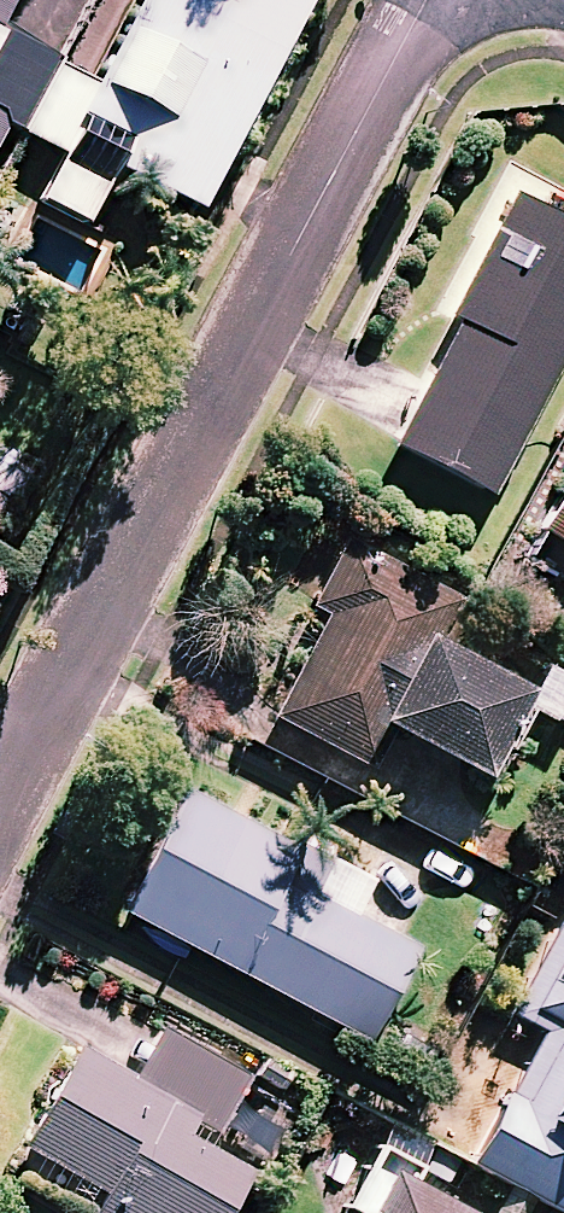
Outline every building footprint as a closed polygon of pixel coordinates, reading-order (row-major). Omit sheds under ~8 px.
[(17,0),(0,0),(0,32),(17,0)] [(40,207),(84,231),(110,184),(114,186),(116,180),(197,222),(307,8),(292,0),(237,0),(229,16),(197,0),(149,0),(103,88),(64,68),(24,140),(65,161),(40,207)] [(57,65),(0,35),(0,144),(7,131),(17,136),(57,65)] [(512,199),(446,322),(457,328),(391,451),(487,502),(563,358),(563,227),(512,199)] [(9,460),(0,472),(0,531),(36,480),(9,460)] [(538,537),(563,553),(563,495),(538,537)] [(457,603),(345,544),(309,612),(325,620),(272,722),(372,773),(387,744),(478,791),(524,702),(431,653),(457,603)] [(311,899),(327,869),(183,794),(118,916),(366,1046),(414,954),(311,899)] [(506,1021),(540,1039),(472,1167),(559,1212),(563,1212),(563,911),(506,1021)] [(161,1032),(132,1082),(195,1118),(192,1122),(213,1134),(245,1080),(161,1032)] [(195,1118),(132,1082),(79,1052),(21,1152),(100,1197),(91,1212),(227,1212),(247,1178),(181,1141),(195,1118)] [(400,1191),(383,1182),(367,1212),(441,1212),(400,1191)]
